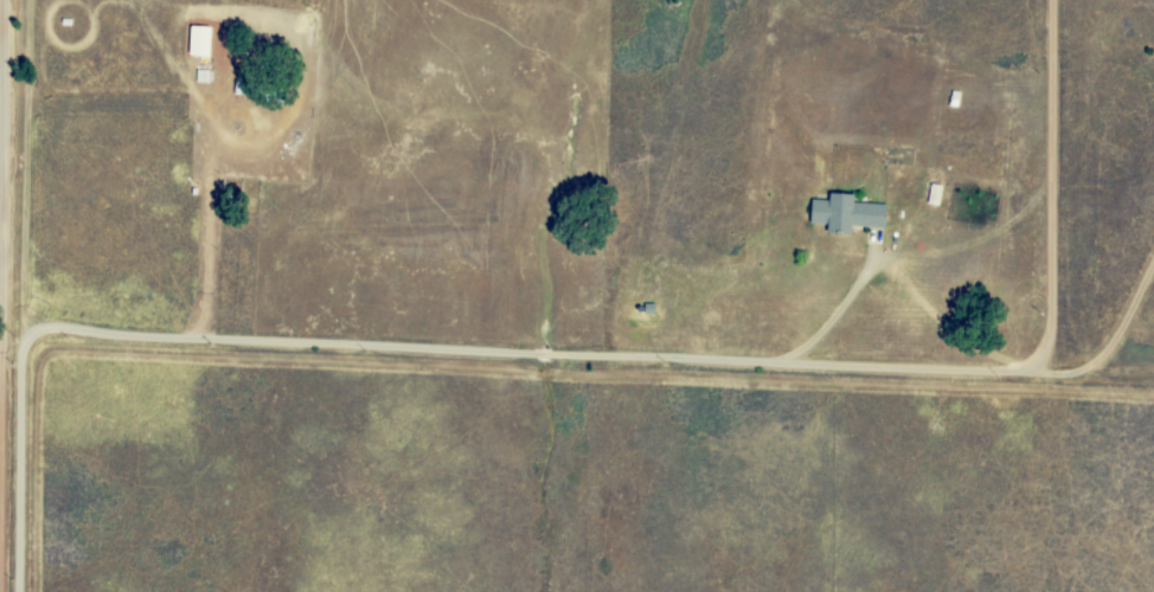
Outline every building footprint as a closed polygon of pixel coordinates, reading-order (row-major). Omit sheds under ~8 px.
[(210,57),(211,28),(189,27),(188,56),(210,57)] [(886,228),(887,205),(854,203),(854,195),(830,193),(830,201),(811,200),(810,224),(829,225),(828,233),(852,234),(853,227),(886,228)]
